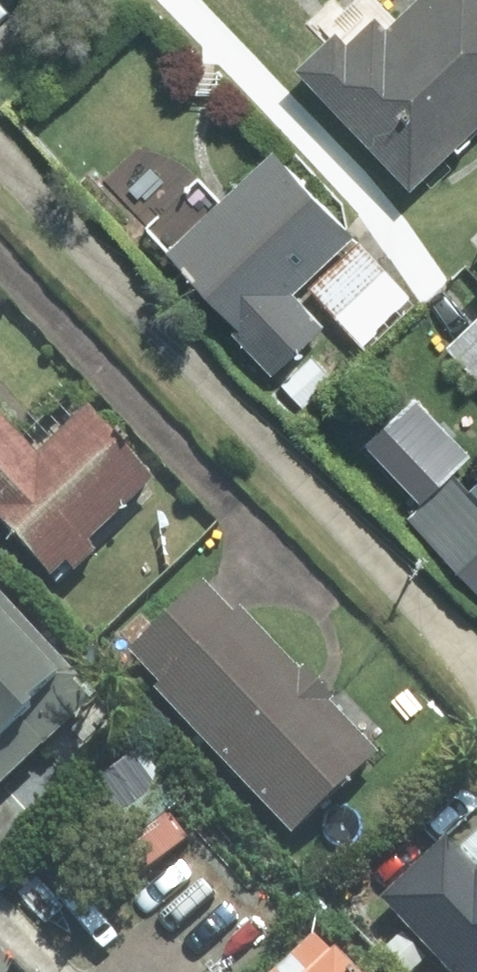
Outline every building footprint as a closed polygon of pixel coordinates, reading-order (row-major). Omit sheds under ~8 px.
[(305,66),(398,180),(476,116),(476,0),(387,0),(305,66)] [(287,298),(352,232),(270,152),(166,258),(278,367),(317,327),(287,298)] [(51,572),(142,480),(80,420),(44,456),(0,412),(0,521),(51,572)] [(408,516),(476,587),(476,448),(408,516)] [(128,651),(287,851),(393,768),(234,568),(128,651)] [(84,696),(0,613),(0,781),(84,696)] [(340,903),(407,971),(476,971),(476,772),(340,903)] [(303,929),(259,971),(345,971),(303,929)]
